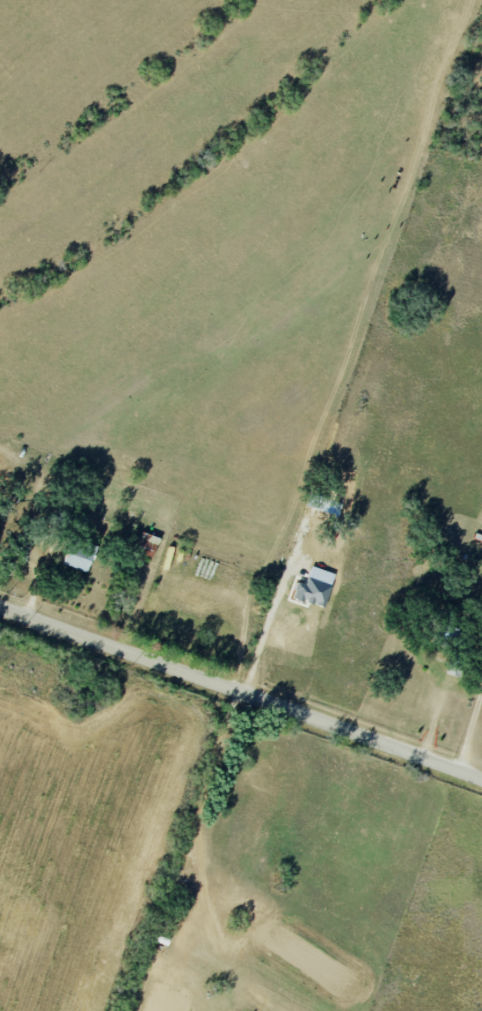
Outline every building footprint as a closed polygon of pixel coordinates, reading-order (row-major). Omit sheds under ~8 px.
[(159,538),(142,533),(135,553),(153,559),(159,538)] [(96,548),(78,542),(74,553),(67,551),(63,564),(88,573),(96,548)] [(331,584),(307,579),(306,585),(297,583),(293,601),(326,608),(331,584)]
